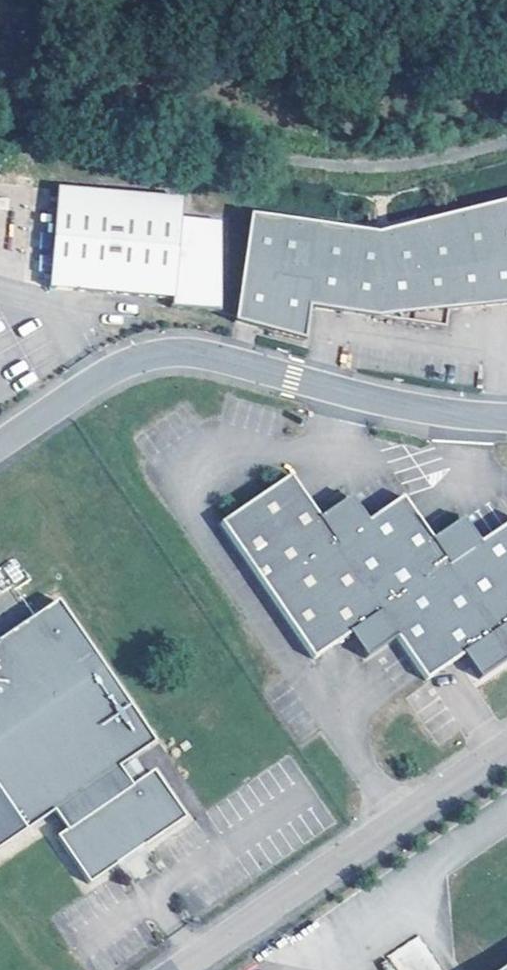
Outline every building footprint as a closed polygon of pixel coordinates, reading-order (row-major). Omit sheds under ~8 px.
[(182,202),(55,192),(47,292),(171,303),(171,311),(220,314),(220,224),(181,221),(182,202)] [(248,221),(231,333),(302,344),(307,311),(444,331),(447,316),(506,309),(506,209),(375,241),(248,221)] [(399,500),(364,523),(347,500),(322,518),(317,521),(286,478),(221,523),(313,659),(349,634),(354,639),(367,658),(397,637),(427,680),(462,655),(466,660),(480,680),(506,661),(506,525),(477,545),(460,522),(436,539),(429,543),(399,500)] [(27,580),(17,559),(0,568),(0,593),(27,580)] [(55,607),(0,643),(0,848),(53,815),(66,833),(56,840),(89,887),(116,868),(143,848),(184,819),(151,774),(144,779),(130,789),(116,770),(130,759),(151,745),(55,607)] [(144,779),(130,759),(116,770),(130,789),(144,779)] [(151,858),(143,848),(116,868),(123,877),(151,858)] [(388,954),(398,969),(443,969),(420,934),(388,954)]
